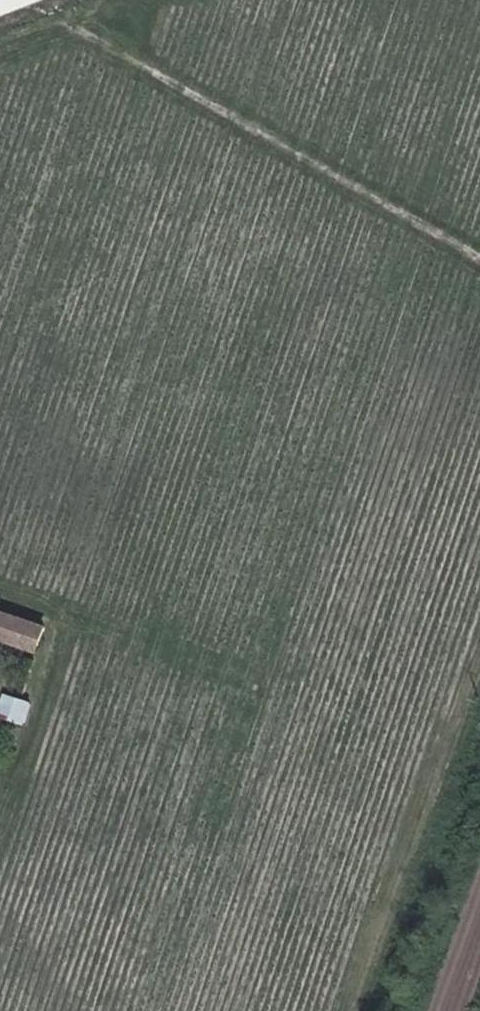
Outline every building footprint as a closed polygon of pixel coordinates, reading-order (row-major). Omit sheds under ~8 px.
[(46,628),(0,612),(0,637),(38,650),(46,628)] [(21,701),(6,696),(0,712),(0,716),(24,724),(31,704),(21,701)]
